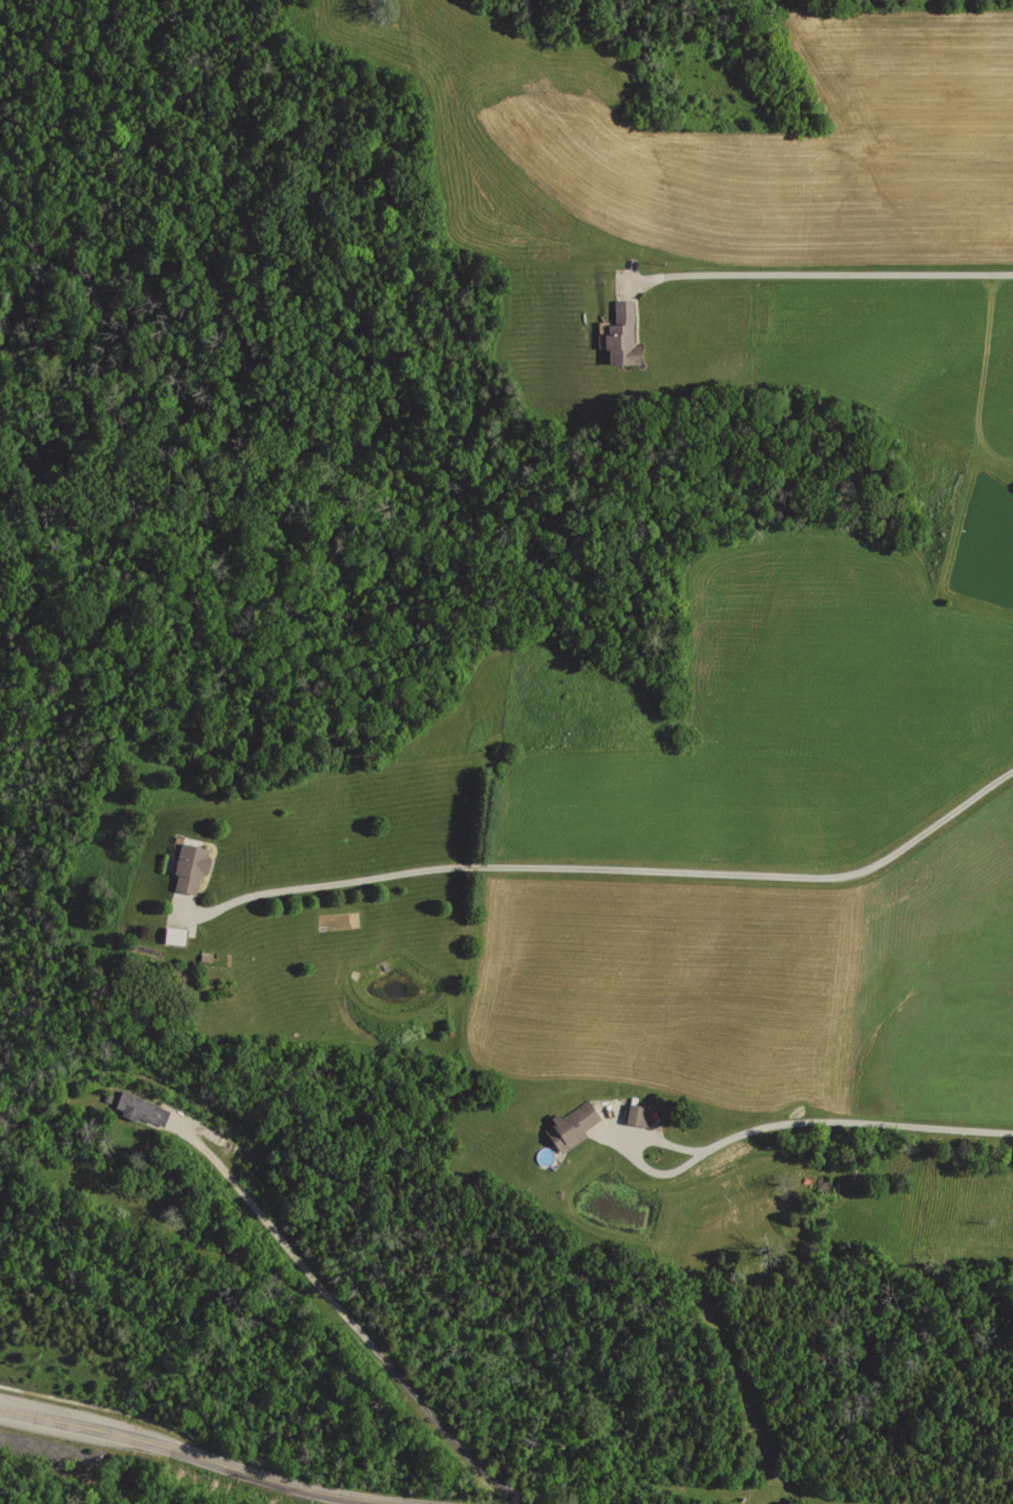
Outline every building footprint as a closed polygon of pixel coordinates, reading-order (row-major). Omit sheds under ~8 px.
[(614,298),(632,297),(634,341),(639,343),(640,361),(608,362),(607,345),(596,346),(595,317),(610,317),(610,320),(614,320),(614,298)] [(172,886),(194,892),(197,878),(200,878),(202,871),(205,872),(209,855),(206,854),(208,846),(179,838),(171,871),(176,872),(172,886)] [(164,924),(184,927),(182,944),(162,942),(164,924)] [(121,1089),(168,1108),(162,1125),(114,1106),(121,1089)] [(542,1130),(559,1155),(586,1136),(583,1131),(599,1119),(585,1099),(558,1119),(553,1112),(548,1116),(553,1122),(542,1130)] [(626,1105),(623,1122),(648,1127),(650,1109),(626,1105)]
